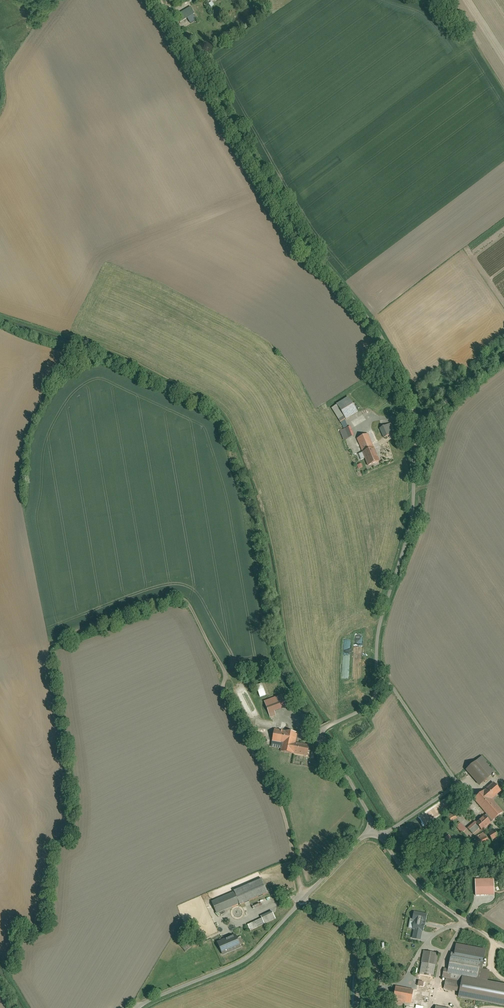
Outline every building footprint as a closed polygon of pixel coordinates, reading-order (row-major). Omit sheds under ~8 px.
[(189,12),(181,17),(186,24),(194,19),(189,12)] [(226,32),(234,28),(228,17),(220,21),(226,32)] [(347,402),(332,412),(341,426),(357,416),(347,402)] [(389,428),(380,433),(384,441),(394,436),(389,428)] [(350,431),(340,434),(343,443),(353,440),(350,431)] [(367,468),(380,464),(369,432),(356,437),(367,468)] [(255,683),(259,695),(265,693),(260,681),(255,683)] [(270,711),(285,705),(279,692),(265,699),(270,711)] [(303,724),(312,718),(307,709),(298,715),(303,724)] [(280,754),(307,759),(310,744),(309,744),(294,741),(296,732),(274,728),(271,744),(282,746),(280,754)] [(481,784),(497,770),(483,754),(467,767),(481,784)] [(484,812),(494,804),(491,800),(500,792),(493,783),(474,800),(484,812)] [(484,812),(486,814),(476,823),(475,822),(468,829),(473,834),(480,828),(482,830),(502,813),(494,804),(484,812)] [(428,812),(433,820),(444,814),(438,805),(428,812)] [(446,815),(448,822),(457,819),(454,812),(446,815)] [(466,830),(460,824),(457,827),(462,833),(466,830)] [(502,836),(495,827),(489,832),(497,841),(502,836)] [(476,842),(478,846),(489,840),(484,831),(478,835),(480,840),(476,842)] [(453,838),(449,833),(442,839),(446,844),(453,838)] [(232,889),(234,891),(213,900),(218,911),(243,901),(243,903),(269,893),(263,877),(232,889)] [(473,880),(474,897),(494,897),(493,880),(473,880)] [(249,924),(251,929),(276,917),(272,910),(260,916),(261,918),(249,924)] [(423,932),(426,915),(414,913),(413,920),(415,920),(413,929),(415,929),(413,939),(420,940),(421,932),(423,932)] [(238,932),(216,941),(221,953),(234,948),(235,952),(244,948),(238,932)] [(185,948),(189,952),(198,943),(194,939),(193,938),(184,947),(185,948)] [(395,988),(393,1000),(429,1005),(436,952),(423,950),(418,991),(395,988)] [(455,952),(451,951),(448,968),(443,967),(440,987),(462,991),(464,975),(478,978),(482,957),(455,952)] [(475,989),(475,987),(475,986),(475,985),(474,984),(473,983),(472,983),(470,982),(468,983),(467,984),(466,985),(466,986),(466,988),(467,990),(468,991),(469,992),(471,992),(473,991),(474,990),(475,989)] [(478,998),(462,997),(461,1005),(477,1006),(478,998)]
